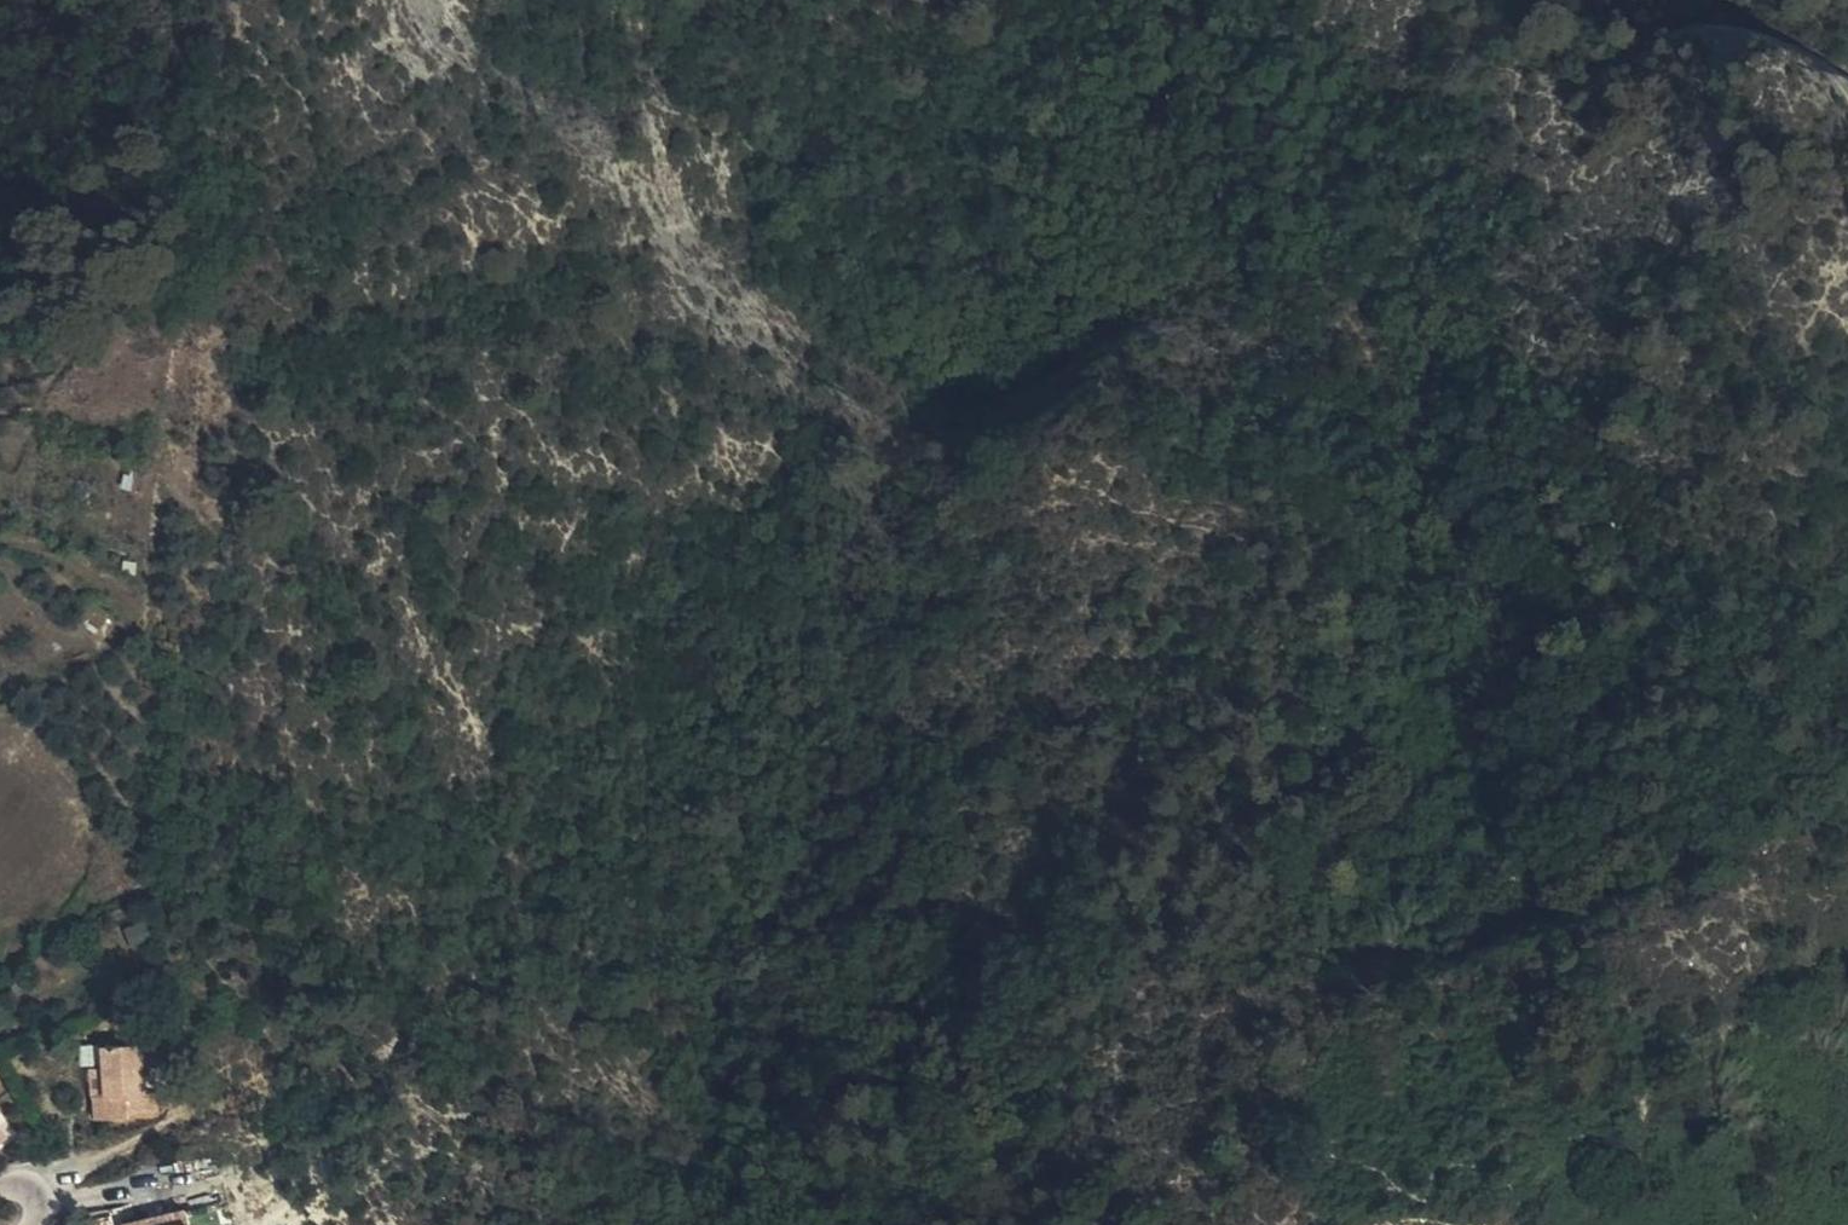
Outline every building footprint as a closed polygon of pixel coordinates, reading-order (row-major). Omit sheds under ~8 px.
[(107,1047),(107,1069),(108,1097),(96,1097),(97,1121),(132,1120),(132,1118),(159,1117),(159,1095),(148,1095),(147,1068),(163,1068),(162,1046),(107,1047)] [(108,1097),(107,1069),(95,1069),(96,1097),(108,1097)] [(0,1115),(0,1140),(12,1130),(0,1115)] [(189,1203),(124,1219),(126,1224),(194,1224),(189,1203)]
